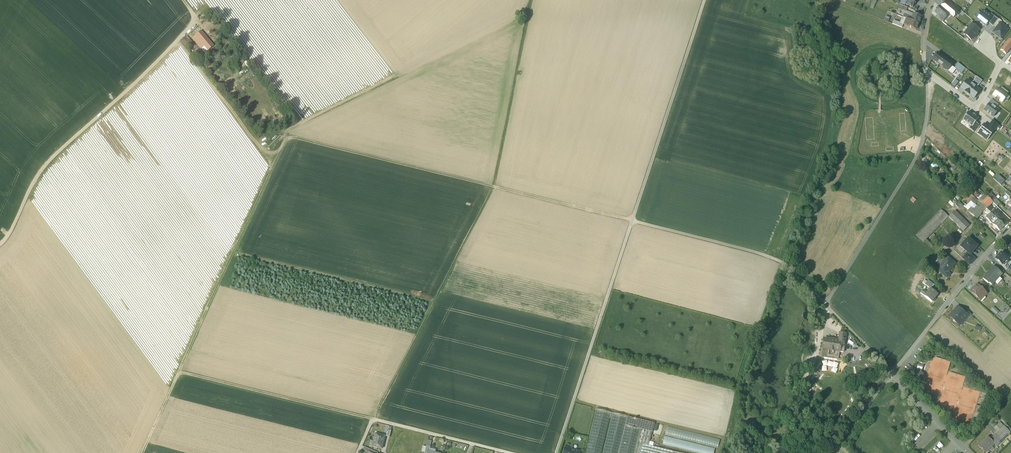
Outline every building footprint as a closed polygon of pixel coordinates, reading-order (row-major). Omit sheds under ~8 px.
[(946,1),(941,7),(949,14),(953,17),(958,12),(952,6),(946,1)] [(949,14),(941,7),(940,7),(936,11),(936,13),(938,15),(938,14),(944,20),(949,14)] [(986,25),(989,21),(993,16),(991,14),(989,15),(983,11),(977,19),(981,22),(980,23),(983,26),(984,24),(986,25)] [(922,17),(913,13),(912,17),(910,20),(918,23),(919,24),(922,17)] [(998,19),(993,15),(993,16),(989,21),(994,25),(998,19)] [(910,20),(907,19),(904,25),(915,29),(918,23),(910,20)] [(998,19),(993,26),(996,28),(1000,23),(1002,22),(998,19)] [(1000,23),(996,28),(993,33),(1001,39),(1008,29),(1000,23)] [(972,24),(964,34),(971,40),(973,37),(975,38),(978,34),(977,33),(979,30),(972,24)] [(207,51),(213,46),(201,31),(192,38),(201,49),(204,47),(207,51)] [(1006,55),(1010,48),(1010,41),(1009,39),(1000,50),(1006,55)] [(944,57),(937,52),(932,59),(939,64),(944,57)] [(238,67),(245,60),(242,57),(241,58),(235,63),(238,67)] [(952,63),(944,57),(939,64),(943,67),(943,68),(945,70),(947,70),(950,66),(952,63)] [(211,73),(215,67),(208,62),(204,69),(211,73)] [(965,68),(958,63),(954,68),(961,73),(965,68)] [(961,88),(967,93),(974,84),(972,82),(971,83),(967,80),(961,88)] [(974,84),(967,93),(967,94),(974,99),(980,90),(975,87),(976,85),(974,84)] [(1008,95),(1007,94),(1000,89),(998,88),(992,96),(1002,103),(1005,99),(1008,95)] [(984,110),(993,117),(998,110),(996,108),(993,106),(989,104),(984,110)] [(963,120),(971,126),(972,127),(976,122),(978,119),(976,117),(976,116),(973,114),(972,114),(969,112),(963,120)] [(989,125),(995,130),(999,125),(992,120),(989,125)] [(969,128),(973,132),(979,125),(976,122),(972,127),(971,126),(969,128)] [(987,140),(995,130),(989,125),(988,127),(984,124),(977,133),(987,140)] [(998,174),(994,178),(1001,184),(1005,180),(998,174)] [(942,182),(949,189),(951,186),(945,179),(942,182)] [(978,201),(971,193),(963,201),(966,205),(971,201),(975,205),(978,201)] [(995,198),(990,194),(987,197),(992,202),(995,198)] [(985,198),(981,203),(986,208),(992,202),(987,197),(985,198)] [(959,201),(955,204),(961,209),(964,206),(959,201)] [(981,203),(974,210),(980,215),(983,212),(986,208),(981,203)] [(941,209),(916,235),(923,242),(948,216),(941,209)] [(980,215),(974,210),(973,211),(970,214),(976,219),(980,215)] [(1008,223),(995,210),(991,214),(1004,226),(1008,223)] [(969,225),(954,211),(949,216),(963,231),(969,225)] [(991,214),(991,213),(986,218),(999,231),(1004,226),(991,214)] [(970,254),(977,247),(968,239),(966,241),(963,244),(961,247),(967,253),(970,255),(970,254)] [(962,258),(970,265),(975,259),(970,254),(970,255),(967,253),(962,258)] [(1001,253),(996,259),(1002,265),(1005,262),(1008,259),(1007,259),(1001,253)] [(940,266),(936,270),(947,278),(950,274),(948,272),(955,264),(947,257),(944,260),(940,266)] [(994,266),(983,278),(988,283),(989,282),(992,285),(995,281),(994,281),(998,276),(999,277),(1002,273),(998,270),(994,266)] [(934,285),(929,280),(925,285),(931,289),(934,285)] [(982,282),(978,286),(983,290),(987,286),(982,282)] [(978,285),(975,288),(971,292),(979,298),(982,295),(983,297),(986,293),(983,290),(978,286),(978,285)] [(938,295),(931,289),(927,293),(925,296),(925,297),(932,302),(932,301),(933,302),(936,299),(935,298),(938,295)] [(963,311),(958,306),(949,316),(953,319),(953,321),(954,322),(955,322),(959,325),(968,316),(963,311)] [(971,315),(965,309),(963,311),(968,316),(969,317),(971,315)] [(828,339),(825,339),(822,356),(839,358),(840,352),(844,353),(845,346),(846,333),(840,333),(839,337),(839,341),(835,340),(831,339),(828,339)] [(921,373),(916,371),(914,380),(923,383),(924,377),(922,373),(921,373)] [(596,408),(585,452),(601,452),(609,418),(612,418),(603,452),(634,452),(640,428),(652,431),(652,432),(655,423),(596,408)] [(755,426),(751,421),(747,425),(752,429),(755,426)] [(720,439),(667,426),(665,434),(718,447),(720,439)] [(1000,429),(996,434),(1002,441),(1008,435),(1010,433),(1004,426),(1000,429)] [(649,445),(652,431),(640,428),(634,452),(682,452),(649,445)] [(385,436),(375,433),(372,446),(381,449),(385,436)] [(1002,441),(996,434),(990,439),(994,444),(996,447),(1002,441)] [(665,435),(663,444),(701,452),(714,452),(715,448),(665,435)] [(988,437),(978,446),(985,452),(994,444),(990,439),(988,437)]
